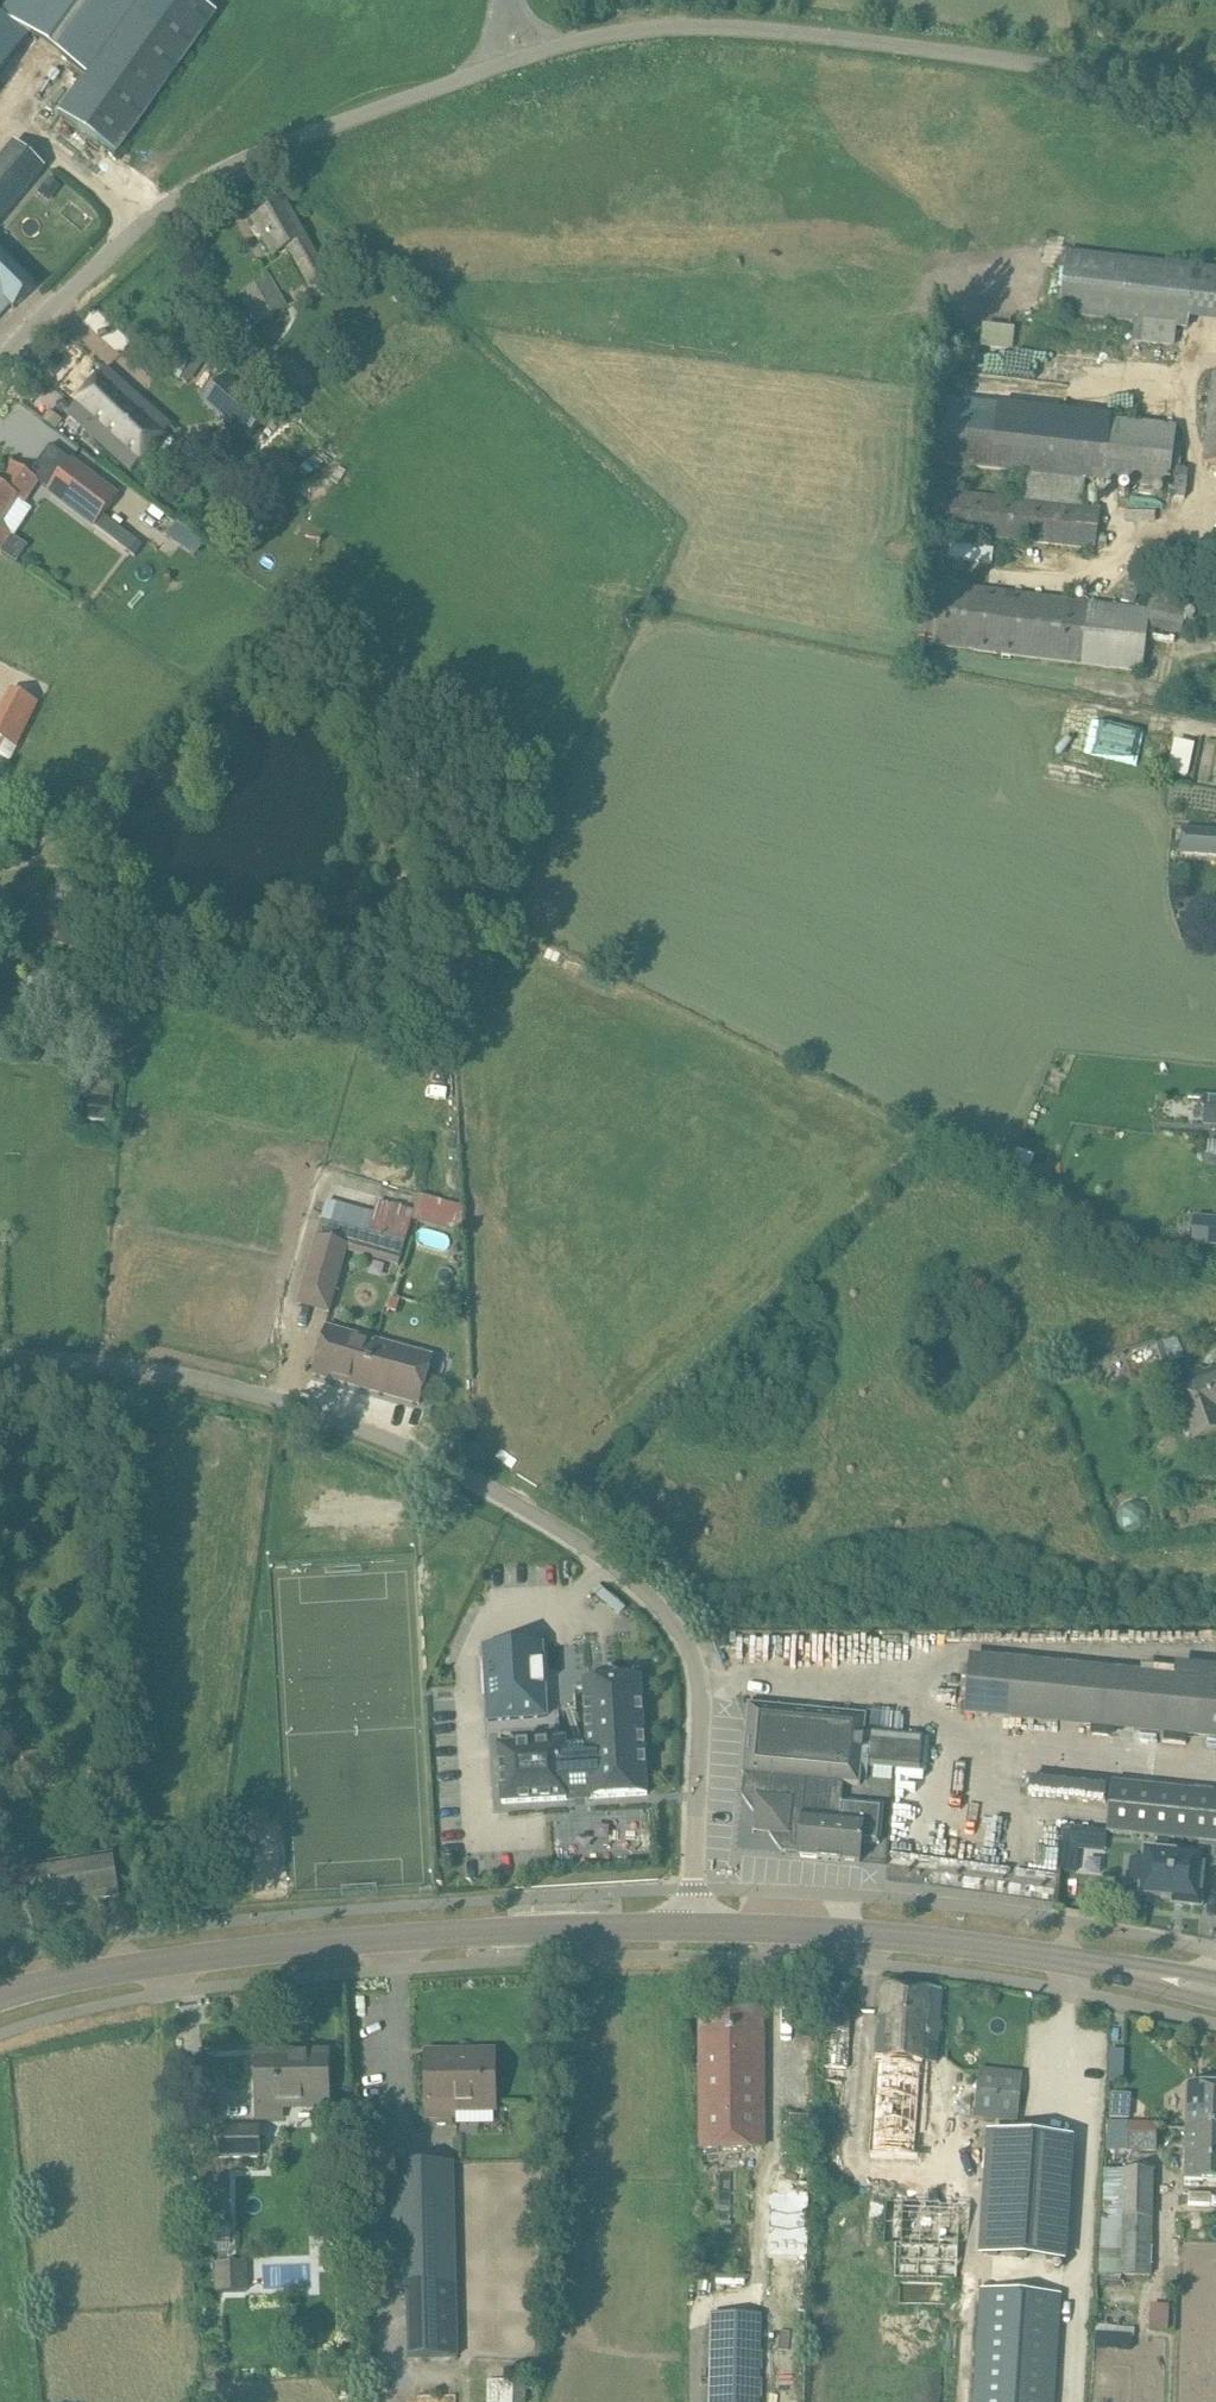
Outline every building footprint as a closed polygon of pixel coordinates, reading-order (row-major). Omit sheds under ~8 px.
[(86,76),(140,0),(10,0),(0,15),(86,76)] [(86,76),(60,114),(118,155),(218,13),(199,0),(140,0),(86,76)] [(14,141),(0,157),(0,223),(46,168),(14,141)] [(51,178),(41,189),(53,198),(62,187),(51,178)] [(327,276),(285,202),(254,220),(275,258),(291,249),(311,285),(327,276)] [(11,305),(15,308),(37,286),(0,250),(0,316),(11,305)] [(1195,268),(1067,254),(1061,313),(1137,322),(1134,342),(1174,347),(1177,327),(1188,328),(1190,317),(1195,268)] [(282,310),(268,281),(238,296),(253,325),(282,310)] [(979,348),(1011,347),(1011,325),(978,326),(979,348)] [(197,354),(172,337),(157,360),(182,377),(197,354)] [(132,430),(112,452),(134,471),(173,425),(106,369),(87,392),(132,430)] [(1213,373),(1203,463),(1215,465),(1215,374),(1213,373)] [(248,439),(269,415),(228,380),(222,375),(201,399),(248,439)] [(132,430),(87,392),(67,415),(112,452),(132,430)] [(1175,429),(945,402),(938,462),(1023,472),(1022,482),(1024,483),(1021,500),(935,490),(930,529),(1095,549),(1099,509),(1083,507),(1086,479),(1168,488),(1167,496),(1185,498),(1188,471),(1179,469),(1182,444),(1174,443),(1175,429)] [(299,470),(271,451),(259,467),(287,487),(299,470)] [(94,528),(117,498),(70,460),(46,490),(94,528)] [(8,533),(13,537),(31,509),(24,504),(39,482),(12,464),(0,483),(0,545),(8,533)] [(942,584),(934,645),(1143,671),(1148,630),(1182,636),(1187,615),(1215,621),(1215,598),(1191,592),(1189,602),(1151,594),(1148,611),(942,584)] [(11,689),(0,711),(0,739),(13,745),(34,701),(11,689)] [(1164,756),(1161,772),(1169,774),(1173,758),(1164,756)] [(1182,828),(1180,855),(1215,857),(1215,831),(1182,828)] [(1215,1127),(1215,1099),(1207,1099),(1205,1126),(1215,1127)] [(1204,1163),(1215,1164),(1215,1155),(1207,1154),(1205,1154),(1204,1163)] [(317,1236),(298,1304),(330,1313),(348,1249),(399,1264),(405,1245),(390,1241),(392,1235),(370,1229),(374,1214),(328,1200),(317,1236)] [(1192,1245),(1215,1247),(1215,1220),(1194,1219),(1192,1245)] [(450,1295),(446,1311),(461,1314),(465,1298),(450,1295)] [(388,1303),(387,1307),(397,1310),(400,1298),(394,1296),(388,1303)] [(326,1327),(313,1374),(420,1404),(433,1357),(326,1327)] [(1173,1383),(1195,1442),(1204,1439),(1215,1434),(1215,1365),(1211,1366),(1213,1371),(1204,1374),(1202,1368),(1171,1380),(1173,1383)] [(542,1646),(484,1650),(485,1657),(490,1656),(493,1698),(487,1698),(489,1721),(547,1718),(542,1646)] [(970,1654),(965,1714),(1102,1726),(1215,1738),(1215,1678),(970,1654)] [(590,1798),(647,1795),(641,1679),(619,1680),(619,1672),(615,1672),(616,1680),(584,1682),(587,1748),(566,1749),(565,1742),(499,1745),(502,1803),(569,1799),(569,1798),(590,1796),(590,1798)] [(819,1858),(829,1859),(838,1771),(845,1772),(847,1755),(863,1757),(866,1732),(867,1715),(749,1704),(742,1775),(745,1775),(743,1796),(782,1852),(799,1853),(799,1856),(819,1858)] [(863,1757),(862,1765),(920,1770),(924,1737),(866,1732),(863,1757)] [(863,1757),(847,1755),(845,1772),(838,1771),(829,1859),(840,1860),(860,1862),(862,1842),(880,1844),(882,1821),(864,1819),(865,1803),(842,1801),(844,1784),(860,1785),(860,1782),(862,1765),(863,1757)] [(1112,1783),(1107,1832),(1202,1842),(1215,1843),(1215,1793),(1112,1783)] [(1172,1904),(1201,1907),(1205,1865),(1215,1866),(1215,1843),(1202,1842),(1200,1853),(1177,1851),(1177,1855),(1145,1851),(1144,1862),(1130,1861),(1128,1885),(1141,1887),(1140,1897),(1172,1900),(1172,1904)] [(120,1898),(113,1852),(28,1866),(35,1911),(120,1898)] [(883,1984),(868,2153),(928,2158),(942,1990),(883,1984)] [(827,2007),(823,2068),(847,2069),(849,2069),(852,2008),(827,2007)] [(767,2150),(763,2009),(700,2011),(704,2152),(767,2150)] [(1124,2050),(1110,2050),(1109,2079),(1123,2079),(1124,2050)] [(495,2102),(494,2053),(427,2054),(428,2115),(454,2115),(454,2103),(495,2102)] [(328,2103),(327,2054),(257,2055),(258,2118),(282,2118),(281,2104),(328,2103)] [(979,2069),(975,2116),(1017,2120),(1022,2073),(979,2069)] [(1186,2129),(1215,2129),(1215,2085),(1188,2085),(1186,2129)] [(1157,2123),(1107,2122),(1106,2150),(1156,2151),(1157,2123)] [(259,2128),(220,2128),(220,2157),(259,2157),(259,2128)] [(1186,2129),(1185,2180),(1208,2181),(1208,2187),(1215,2187),(1215,2129),(1186,2129)] [(993,2133),(985,2254),(1065,2259),(1073,2139),(993,2133)] [(456,2285),(453,2162),(392,2164),(394,2286),(402,2286),(403,2328),(405,2328),(406,2358),(448,2356),(447,2306),(456,2306),(455,2285),(456,2285)] [(203,2165),(204,2203),(231,2203),(231,2165),(203,2165)] [(1152,2170),(1104,2169),(1103,2215),(1102,2215),(1099,2274),(1152,2275),(1153,2217),(1150,2217),(1152,2170)] [(809,2208),(809,2181),(768,2182),(770,2291),(797,2290),(796,2208),(809,2208)] [(893,2278),(955,2279),(957,2202),(883,2201),(882,2238),(893,2238),(893,2278)] [(248,2291),(247,2263),(215,2264),(215,2291),(248,2291)] [(981,2287),(973,2401),(1055,2401),(1062,2293),(981,2287)] [(710,2313),(708,2401),(761,2401),(763,2314),(710,2313)]
